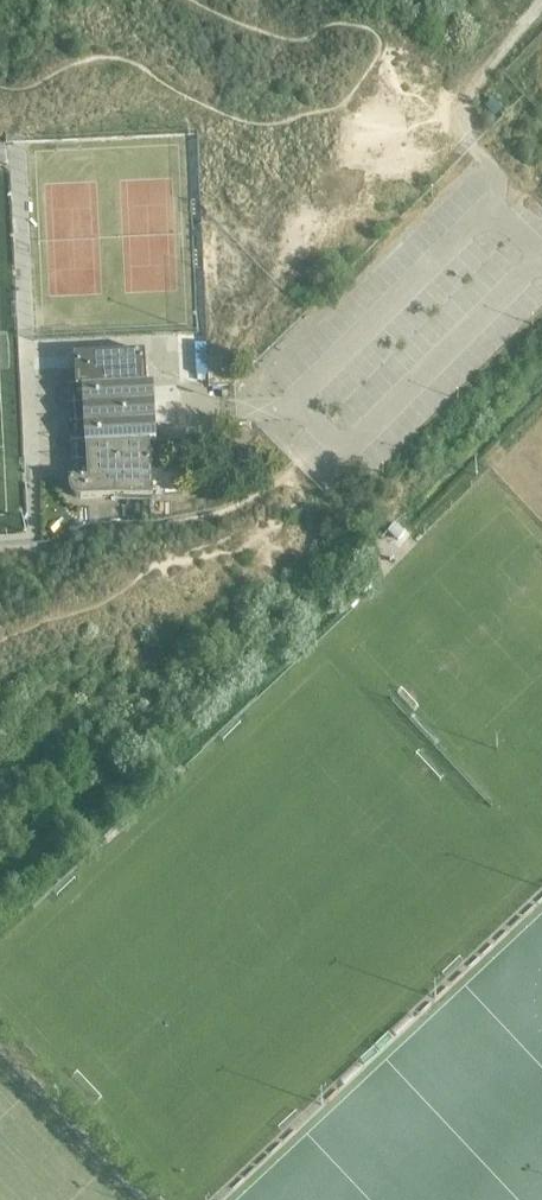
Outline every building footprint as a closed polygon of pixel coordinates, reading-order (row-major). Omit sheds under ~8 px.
[(493,98),(485,106),(495,117),(503,108),(493,98)] [(149,435),(157,434),(155,402),(148,402),(145,351),(74,355),(80,478),(68,478),(69,486),(70,491),(71,493),(74,496),(76,497),(80,498),(153,494),(149,435)]
